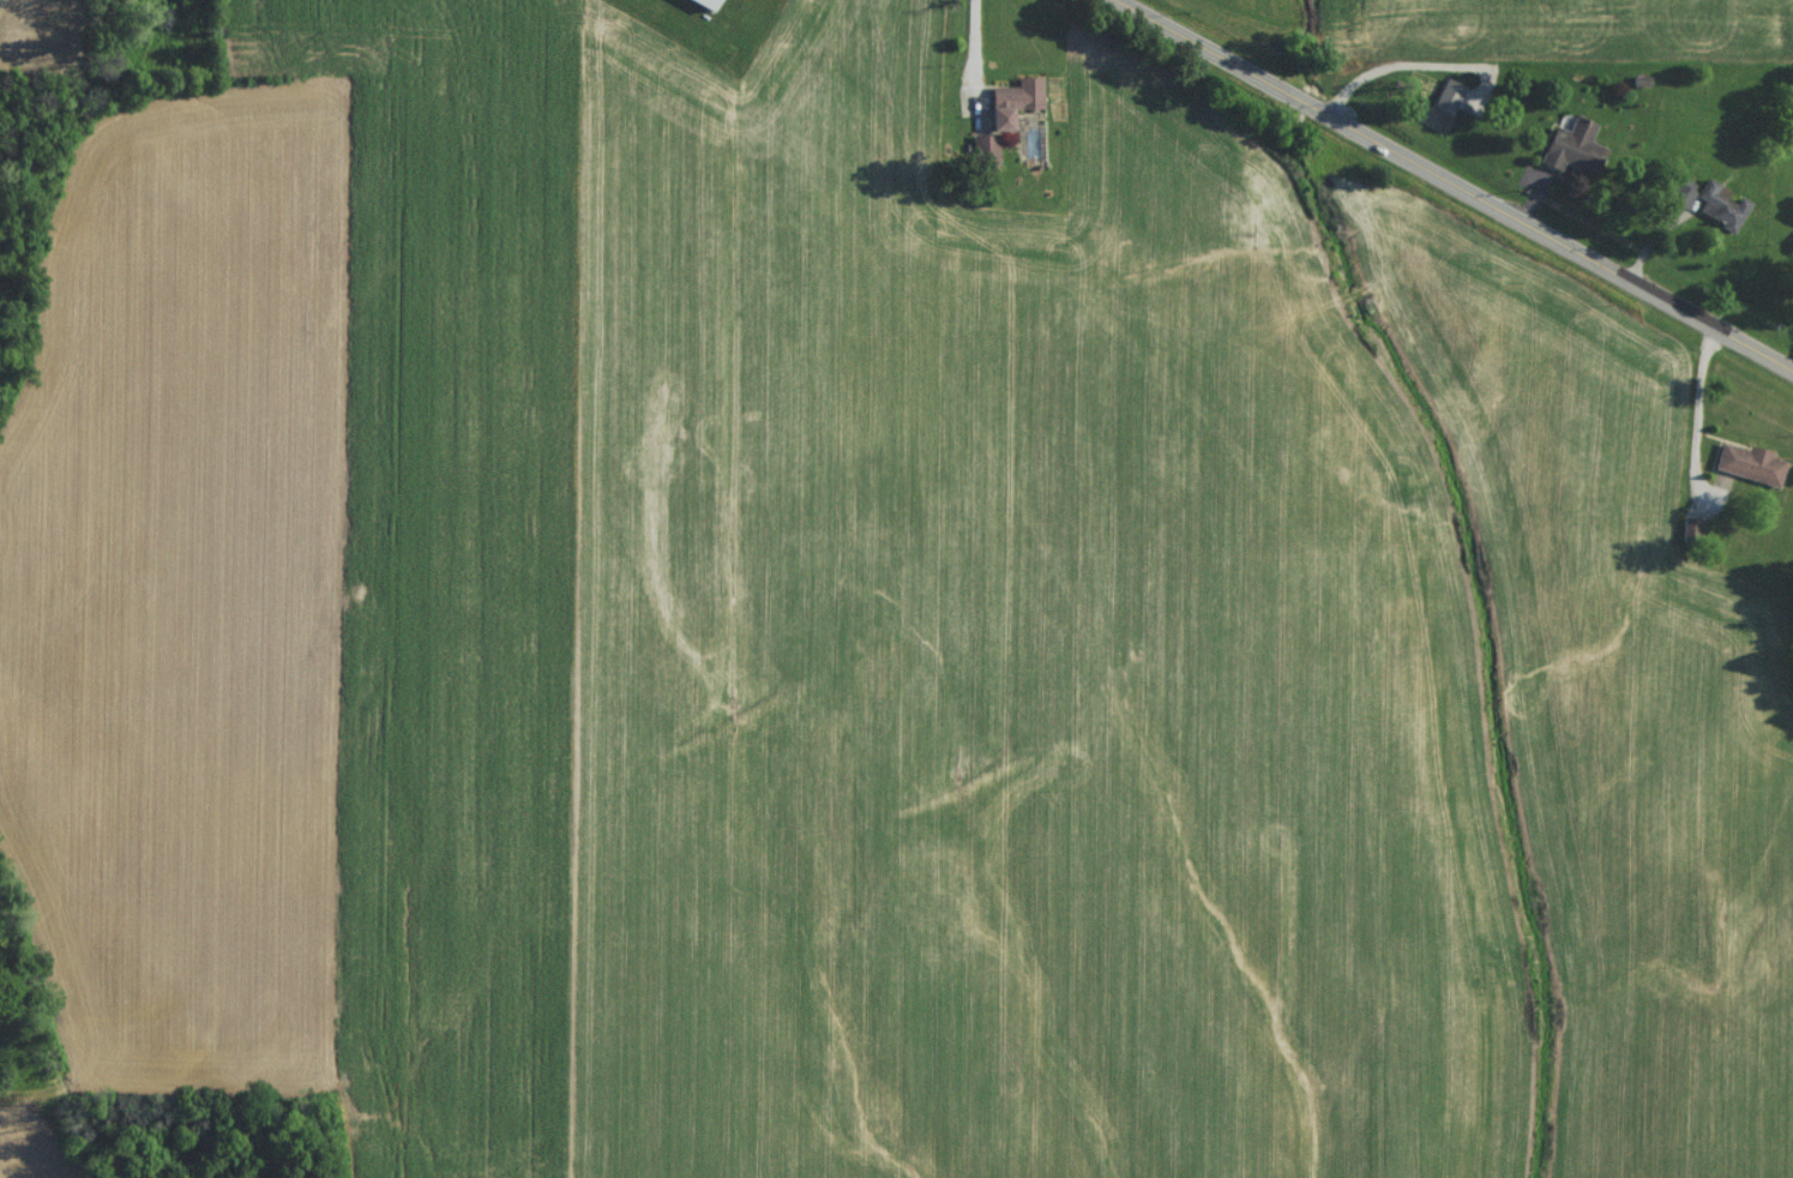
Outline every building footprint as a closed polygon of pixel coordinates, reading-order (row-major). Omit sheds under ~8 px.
[(708,19),(718,0),(673,0),(708,19)] [(1038,113),(1038,82),(1013,82),(1013,92),(983,92),(983,134),(1003,134),(1003,113),(1038,113)] [(1464,93),(1443,82),(1428,110),(1450,121),(1464,93)] [(1548,130),(1536,171),(1577,183),(1593,128),(1567,121),(1563,134),(1548,130)] [(969,140),(969,169),(993,169),(993,140),(969,140)] [(1682,177),(1698,184),(1704,170),(1688,163),(1682,177)] [(1692,202),(1698,205),(1692,217),(1732,236),(1746,207),(1734,202),(1731,208),(1712,199),(1716,190),(1702,183),(1692,202)] [(1781,463),(1718,446),(1710,475),(1774,492),(1781,463)]
